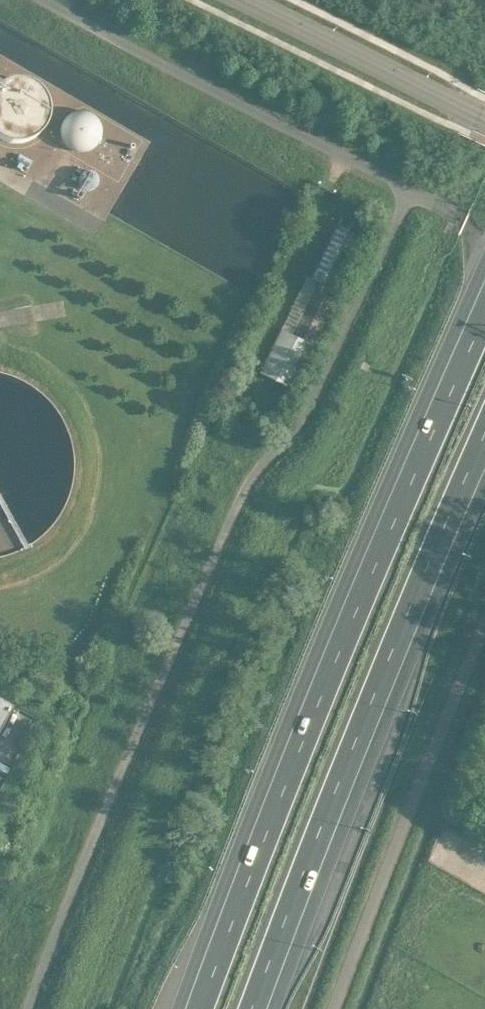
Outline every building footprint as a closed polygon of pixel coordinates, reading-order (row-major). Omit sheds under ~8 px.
[(56,113),(52,97),(40,85),(24,80),(8,85),(0,93),(0,132),(8,140),(24,145),(40,141),(52,129),(56,113)] [(98,143),(101,133),(99,123),(91,116),(82,113),(72,116),(64,123),(62,133),(64,143),(71,150),(81,153),(91,150),(98,143)] [(350,230),(354,222),(339,214),(308,276),(318,281),(293,333),(283,328),(261,372),(294,387),(315,344),(337,299),(328,295),(327,294),(330,287),(327,285),(354,232),(350,230)] [(351,250),(328,295),(337,299),(368,235),(358,230),(348,249),(351,250)] [(13,705),(0,698),(0,728),(13,705)]
